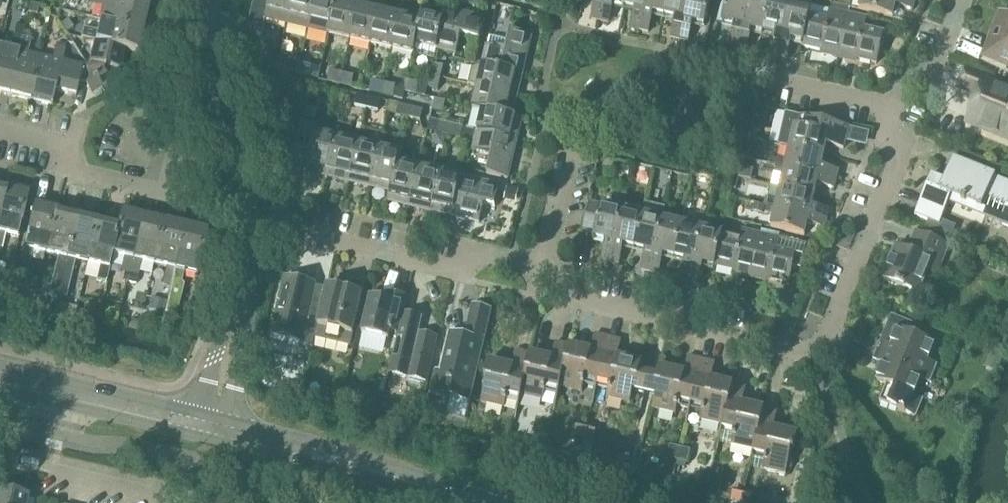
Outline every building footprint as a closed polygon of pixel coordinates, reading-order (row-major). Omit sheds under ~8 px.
[(143,30),(148,9),(109,0),(90,0),(89,5),(102,8),(99,20),(143,30)] [(148,9),(150,0),(109,0),(148,9)] [(292,0),(255,0),(251,15),(265,18),(264,20),(286,25),(292,0)] [(315,0),(292,0),(286,25),(307,30),(315,0)] [(307,30),(328,35),(331,26),(336,0),(315,0),(307,30)] [(331,26),(328,35),(350,40),(359,0),(336,0),(331,26)] [(380,5),(359,0),(350,40),(370,45),(380,5)] [(605,0),(596,0),(591,20),(600,22),(605,0)] [(600,22),(609,24),(613,4),(624,7),(626,0),(605,0),(600,22)] [(647,0),(626,0),(624,7),(635,9),(631,29),(639,31),(647,0)] [(668,0),(647,0),(639,31),(648,33),(653,14),(664,16),(668,0)] [(689,0),(668,0),(664,16),(676,19),(671,38),(679,40),(689,0)] [(679,40),(688,43),(693,23),(704,26),(710,0),(689,0),(679,40)] [(749,0),(728,0),(723,24),(734,27),(730,46),(738,48),(749,0)] [(770,0),(749,0),(738,48),(747,50),(751,31),(762,33),(770,0)] [(762,33),(773,36),(769,55),(778,58),(791,0),(783,0),(782,3),(771,0),(770,0),(762,33)] [(778,58),(787,60),(791,40),(802,42),(808,18),(809,18),(810,10),(798,7),(799,0),(791,0),(778,58)] [(859,11),(892,18),(895,6),(912,10),(914,2),(907,0),(861,0),(859,11)] [(380,5),(370,45),(391,50),(401,10),(380,5)] [(436,50),(445,11),(423,6),(421,14),(422,15),(415,45),(416,45),(436,50)] [(401,10),(391,50),(414,55),(416,45),(415,45),(422,15),(421,14),(401,10)] [(445,11),(436,50),(456,55),(460,35),(479,40),(484,20),(445,11)] [(839,54),(848,15),(830,11),(827,22),(809,18),(808,18),(802,42),(801,47),(822,52),(823,50),(839,54)] [(848,15),(839,54),(856,58),(855,60),(877,65),(884,35),(864,30),(867,19),(848,15)] [(1001,15),(984,57),(1007,66),(1007,18),(1001,15)] [(67,20),(60,25),(66,33),(73,28),(67,20)] [(96,32),(83,29),(81,39),(94,42),(94,41),(124,48),(124,49),(138,52),(143,30),(99,20),(96,32)] [(482,65),(522,75),(531,37),(512,32),(509,42),(489,37),(482,65)] [(22,38),(13,36),(10,50),(0,48),(0,94),(9,96),(22,38)] [(35,76),(40,57),(27,54),(30,40),(22,38),(9,96),(29,101),(35,76)] [(94,41),(94,42),(89,61),(85,63),(100,86),(109,81),(103,72),(104,66),(119,70),(124,49),(124,48),(94,41)] [(35,76),(29,101),(51,106),(54,92),(61,61),(62,62),(65,49),(55,46),(52,60),(40,57),(35,76)] [(288,60),(286,71),(297,74),(300,63),(288,60)] [(100,86),(85,63),(81,66),(62,62),(61,61),(54,92),(75,97),(79,82),(85,83),(90,92),(100,86)] [(309,77),(312,66),(300,63),(297,74),(309,77)] [(445,65),(433,63),(430,75),(442,78),(445,65)] [(522,75),(482,65),(477,87),(517,97),(522,75)] [(331,70),(328,80),(340,83),(342,72),(331,70)] [(351,86),(354,75),(342,72),(340,83),(351,86)] [(1000,90),(1001,86),(967,72),(961,87),(979,95),(968,122),(1007,139),(1007,93),(1000,90)] [(427,87),(439,90),(442,78),(430,75),(427,87)] [(373,80),(370,91),(381,93),(384,82),(373,80)] [(419,84),(407,81),(405,91),(416,94),(419,84)] [(393,96),(396,85),(384,82),(381,93),(393,96)] [(517,97),(477,87),(472,109),(482,112),(482,110),(512,117),(517,97)] [(396,89),(394,97),(402,99),(404,91),(396,89)] [(358,93),(355,104),(366,107),(369,96),(358,93)] [(379,110),(381,99),(369,96),(366,107),(379,110)] [(447,102),(435,99),(433,109),(444,112),(447,102)] [(400,102),(397,113),(409,116),(411,105),(400,102)] [(421,118),(423,108),(411,105),(409,116),(421,118)] [(477,132),(516,141),(522,119),(512,117),(482,110),(482,112),(477,132)] [(848,129),(798,117),(787,114),(780,145),(791,148),(824,156),(827,145),(843,149),(848,129)] [(432,117),(429,128),(449,133),(452,122),(432,117)] [(460,136),(463,125),(452,122),(449,133),(460,136)] [(327,177),(336,138),(316,134),(318,127),(301,123),(292,162),(307,166),(306,172),(327,177)] [(516,141),(477,132),(473,151),(492,156),(487,174),(507,179),(516,141)] [(354,157),(357,143),(336,138),(327,177),(348,182),(354,157)] [(622,139),(619,148),(628,150),(630,141),(622,139)] [(369,187),(379,148),(357,143),(354,157),(348,182),(369,187)] [(379,148),(369,187),(390,192),(391,192),(397,163),(398,163),(401,154),(379,148)] [(824,156),(791,148),(788,160),(779,158),(777,166),(836,180),(838,172),(821,168),(824,156)] [(914,216),(928,222),(925,229),(951,239),(956,227),(941,221),(951,198),(960,202),(960,203),(966,205),(966,204),(982,210),(986,199),(1007,208),(1000,224),(1007,227),(1007,182),(995,177),(996,176),(953,158),(944,180),(931,175),(914,216)] [(419,168),(398,163),(397,163),(391,192),(390,192),(388,201),(409,206),(419,168)] [(836,180),(777,166),(775,173),(784,175),(781,188),(814,196),(817,184),(834,189),(836,180)] [(430,211),(439,173),(419,168),(409,206),(430,211)] [(451,216),(460,178),(439,173),(430,211),(451,216)] [(460,178),(451,216),(478,223),(483,204),(494,207),(499,187),(460,178)] [(767,206),(826,220),(828,212),(811,208),(814,196),(781,188),(778,200),(769,198),(767,206)] [(0,217),(0,248),(1,248),(4,235),(18,238),(28,194),(7,189),(0,217)] [(517,191),(506,189),(504,197),(515,200),(517,191)] [(610,263),(624,203),(617,201),(615,208),(602,205),(602,207),(590,204),(584,232),(595,234),(594,239),(606,242),(601,261),(610,263)] [(634,248),(642,215),(630,212),(632,205),(624,203),(610,263),(618,265),(623,246),(634,248)] [(763,214),(765,206),(754,203),(752,211),(763,214)] [(24,286),(29,265),(32,251),(45,254),(55,210),(33,205),(14,284),(24,286)] [(826,220),(767,206),(765,213),(774,215),(771,228),(804,236),(807,224),(824,229),(826,220)] [(55,210),(45,254),(57,257),(48,293),(58,295),(76,215),(55,210)] [(111,255),(112,256),(123,258),(120,272),(129,274),(143,216),(121,211),(117,225),(118,225),(111,255)] [(650,272),(664,213),(657,211),(655,218),(642,215),(634,248),(646,251),(641,270),(650,272)] [(679,236),(682,225),(669,222),(671,215),(664,213),(650,272),(658,275),(663,256),(674,258),(679,236)] [(87,264),(97,220),(76,215),(58,295),(65,297),(74,261),(87,264)] [(153,265),(164,221),(143,216),(129,274),(137,276),(141,262),(153,265)] [(118,225),(117,225),(97,220),(87,264),(99,267),(95,280),(106,283),(112,256),(111,255),(118,225)] [(679,236),(674,258),(685,261),(681,280),(690,282),(704,222),(695,220),(694,228),(682,225),(679,236)] [(171,284),(185,226),(164,221),(153,265),(165,268),(162,282),(171,284)] [(704,222),(690,282),(698,284),(703,265),(714,268),(714,267),(721,237),(722,234),(709,231),(711,224),(704,222)] [(184,287),(180,286),(183,272),(196,275),(207,232),(185,226),(171,284),(173,284),(165,316),(176,319),(184,287)] [(751,274),(760,235),(743,231),(740,241),(721,237),(714,267),(735,272),(735,270),(751,274)] [(918,295),(920,289),(928,270),(937,274),(948,247),(915,233),(907,252),(896,248),(883,281),(918,295)] [(760,235),(751,274),(768,278),(768,280),(788,285),(796,255),(776,250),(779,240),(760,235)] [(138,277),(129,275),(127,282),(127,283),(136,285),(138,277)] [(314,338),(326,290),(315,287),(316,285),(284,277),(270,336),(301,344),(303,336),(314,338)] [(326,290),(314,338),(349,347),(363,290),(348,287),(347,293),(327,288),(326,290)] [(398,335),(403,314),(406,299),(395,296),(393,303),(370,298),(361,333),(388,340),(390,333),(398,335)] [(470,404),(492,311),(471,306),(464,337),(450,333),(440,372),(435,371),(429,394),(470,404)] [(403,314),(398,335),(388,374),(426,383),(437,338),(418,334),(422,319),(403,314)] [(929,383),(937,365),(927,361),(934,344),(914,336),(918,328),(893,317),(875,362),(884,366),(877,383),(886,387),(880,403),(914,417),(922,399),(913,396),(920,379),(929,383)] [(596,387),(607,338),(595,335),(591,351),(569,346),(563,372),(559,387),(582,393),(584,385),(596,387)] [(644,393),(649,374),(640,372),(642,363),(617,357),(621,341),(607,338),(596,387),(609,390),(607,398),(630,403),(633,391),(644,393)] [(563,372),(569,346),(556,343),(552,359),(530,354),(520,395),(543,400),(545,393),(557,395),(559,387),(563,372)] [(520,395),(530,354),(517,351),(513,367),(489,361),(485,378),(487,379),(481,403),(504,408),(506,401),(518,404),(520,395)] [(691,399),(701,360),(688,356),(684,373),(660,368),(658,376),(649,374),(644,393),(656,396),(653,409),(675,414),(677,407),(689,409),(691,399)] [(691,399),(689,409),(702,413),(700,420),(722,425),(723,425),(732,385),(711,380),(715,363),(701,360),(691,399)] [(753,450),(763,409),(742,404),(746,388),(732,385),(723,425),(722,425),(720,434),(733,437),(732,445),(753,450)] [(367,398),(365,409),(377,412),(380,402),(367,398)] [(763,409),(753,450),(751,459),(764,462),(762,470),(785,475),(791,451),(793,451),(797,435),(773,429),(777,412),(763,409)] [(584,438),(587,426),(576,423),(573,436),(584,438)] [(597,428),(587,426),(584,438),(594,441),(597,428)] [(512,437),(509,450),(519,452),(521,440),(512,437)] [(670,459),(677,460),(680,448),(669,446),(666,458),(670,459)] [(680,448),(677,460),(688,463),(690,451),(680,448)] [(744,492),(733,490),(731,502),(734,502),(741,502),(744,492)] [(21,496),(0,491),(0,502),(25,502),(26,497),(21,496)] [(754,495),(744,492),(741,502),(752,502),(754,495)]
